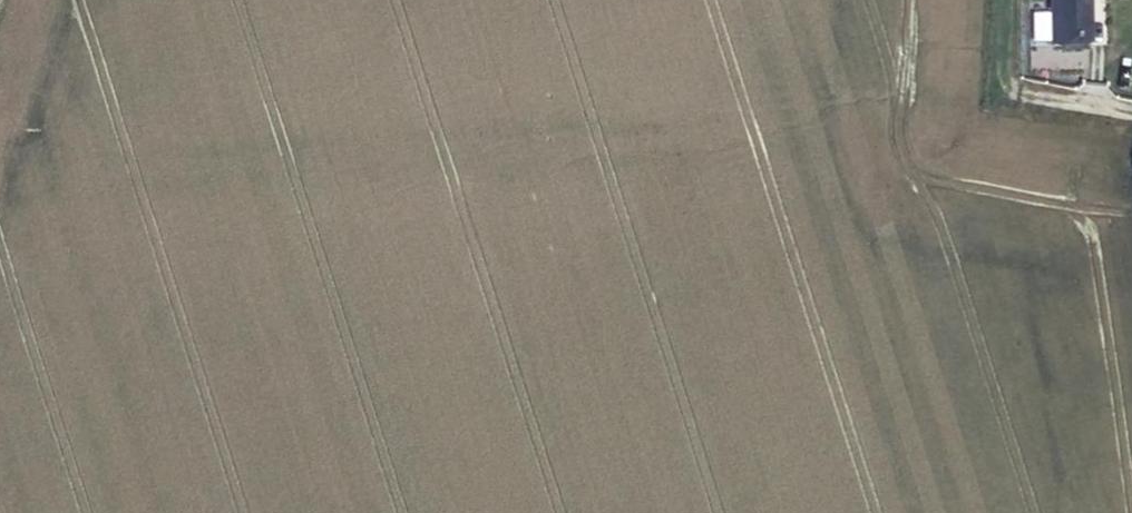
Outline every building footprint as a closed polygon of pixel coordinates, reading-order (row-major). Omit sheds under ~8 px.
[(1091,25),(1090,0),(1054,0),(1056,24),(1091,25)]
